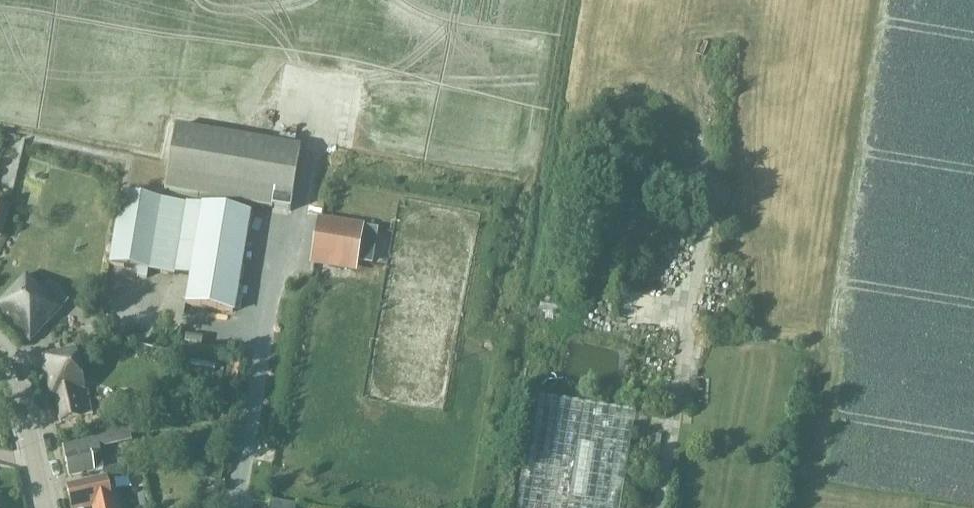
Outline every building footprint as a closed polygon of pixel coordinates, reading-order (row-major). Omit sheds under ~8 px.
[(164,192),(271,209),(290,211),(300,147),(174,127),(164,192)] [(175,276),(175,273),(190,276),(202,206),(187,204),(121,193),(109,265),(137,270),(136,277),(147,279),(148,271),(175,276)] [(9,208),(0,205),(0,239),(9,208)] [(249,214),(202,206),(190,276),(186,305),(233,313),(237,287),(239,273),(249,214)] [(362,227),(318,220),(312,255),(356,263),(362,227)] [(48,282),(40,290),(25,275),(0,301),(0,316),(29,343),(68,302),(48,282)] [(74,350),(40,357),(49,399),(54,398),(59,422),(90,415),(84,386),(82,387),(74,350)] [(632,420),(534,403),(517,507),(618,507),(632,420)] [(102,468),(99,457),(97,444),(129,437),(126,424),(92,432),(93,440),(62,447),(69,476),(102,468)] [(124,472),(122,464),(103,469),(105,476),(124,472)] [(110,498),(106,478),(67,487),(71,507),(92,507),(97,507),(98,507),(117,507),(115,497),(110,498)]
